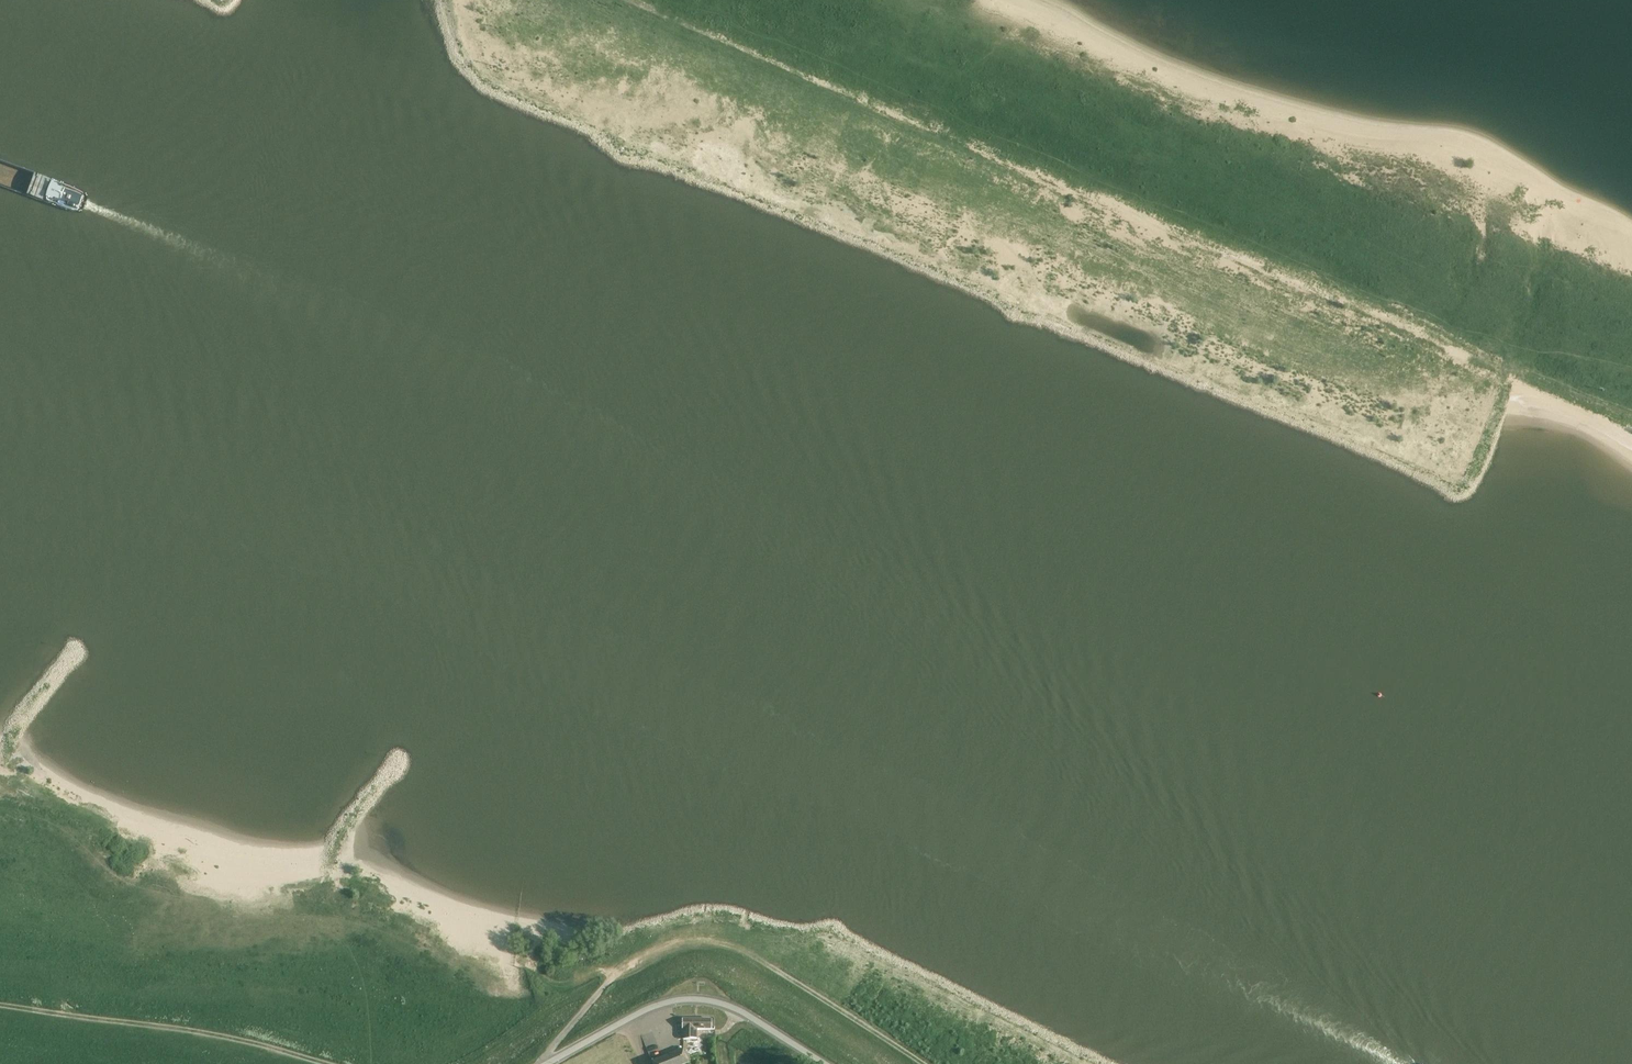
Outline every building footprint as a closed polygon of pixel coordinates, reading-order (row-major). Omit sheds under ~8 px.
[(683,1019),(683,1039),(697,1039),(697,1029),(711,1029),(711,1019),(683,1019)] [(653,1063),(686,1063),(689,1063),(684,1049),(652,1062),(653,1063)]
